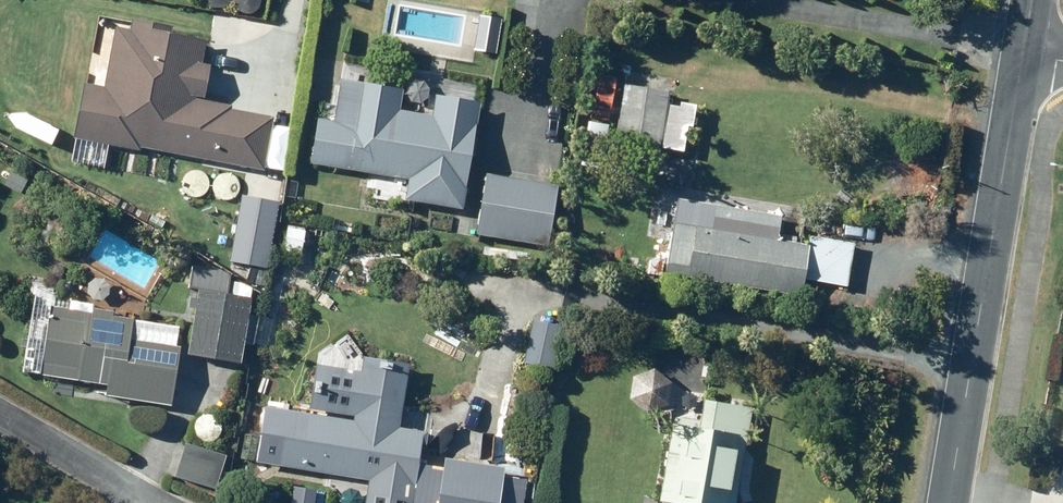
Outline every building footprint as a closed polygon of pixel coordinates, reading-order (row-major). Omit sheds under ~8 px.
[(75,84),(64,138),(131,151),(132,147),(255,172),(266,119),(221,110),(221,107),(192,101),(199,66),(191,64),(195,44),(161,37),(163,29),(124,21),(122,31),(108,28),(96,88),(75,84)] [(399,180),(395,201),(453,210),(470,103),(430,96),(426,118),(392,112),(395,91),(333,81),(326,123),(308,121),(301,165),(399,180)] [(611,121),(606,153),(651,159),(660,93),(615,87),(613,101),(597,99),(594,119),(611,121)] [(18,193),(25,178),(8,170),(1,184),(18,193)] [(478,175),(469,235),(539,246),(548,187),(478,175)] [(767,243),(771,218),(707,206),(702,231),(666,225),(658,274),(793,298),(796,280),(838,287),(846,244),(805,237),(803,249),(767,243)] [(268,279),(256,332),(277,337),(297,248),(270,242),(262,277),(268,279)] [(189,290),(178,355),(225,363),(238,284),(222,282),(223,273),(201,270),(197,292),(189,290)] [(32,375),(99,385),(98,393),(111,395),(112,387),(164,395),(171,348),(121,341),(124,321),(103,317),(104,313),(83,310),(83,314),(42,308),(32,375)] [(626,378),(623,399),(639,413),(660,405),(663,384),(646,370),(626,378)] [(511,480),(408,464),(413,432),(390,429),(395,398),(352,391),(347,425),(300,418),(296,440),(275,437),(270,467),(361,482),(358,502),(507,502),(511,480)] [(659,502),(727,502),(742,409),(693,401),(689,429),(663,425),(651,502),(659,502)]
